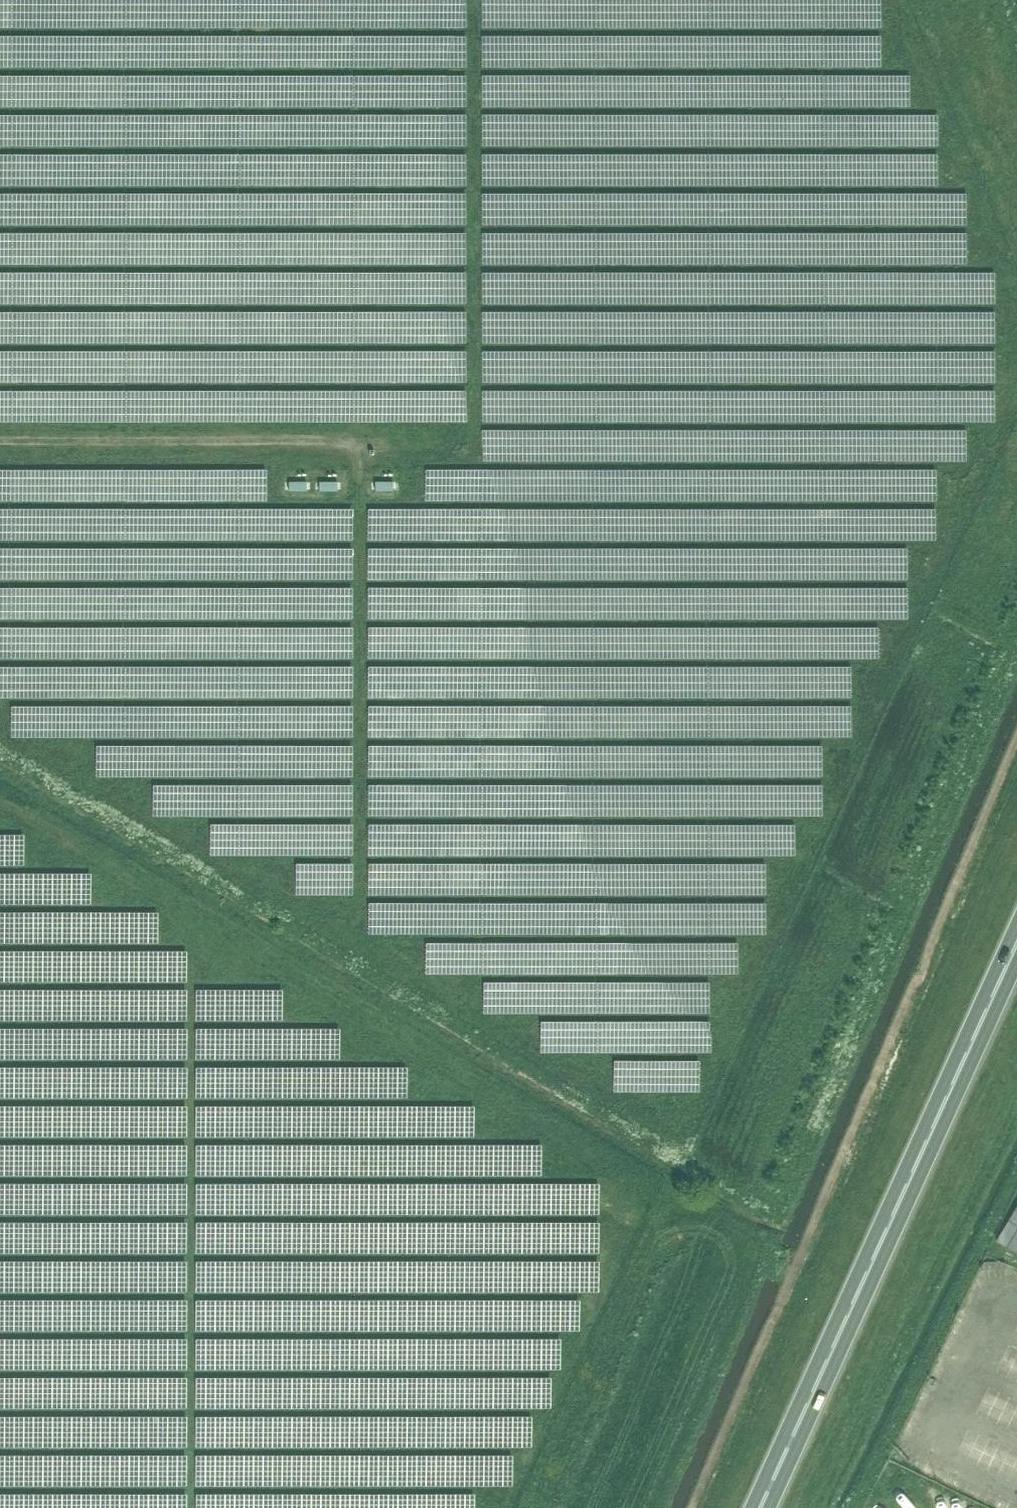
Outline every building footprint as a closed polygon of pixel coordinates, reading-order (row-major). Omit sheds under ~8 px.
[(289,479),(289,489),(307,489),(307,479),(289,479)] [(322,479),(322,489),(340,490),(341,480),(322,479)] [(378,480),(378,490),(396,490),(396,480),(378,480)] [(967,1452),(984,1460),(990,1449),(973,1441),(967,1452)]
